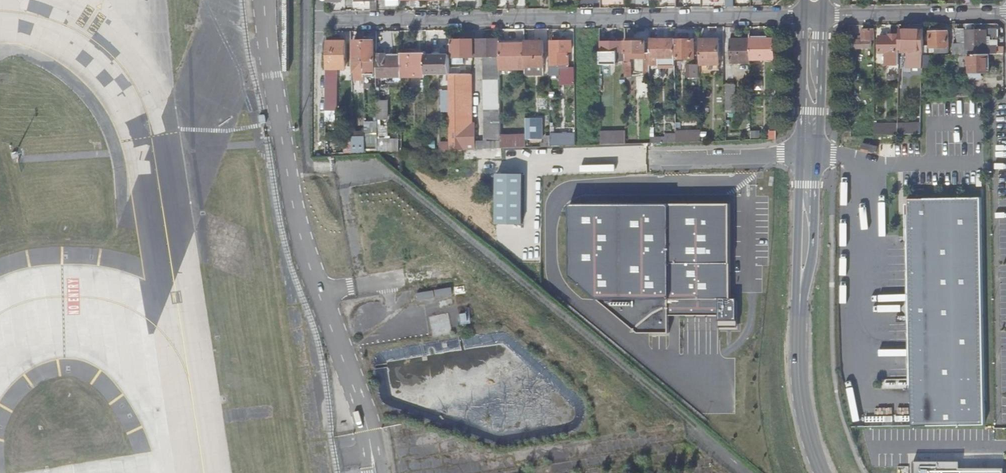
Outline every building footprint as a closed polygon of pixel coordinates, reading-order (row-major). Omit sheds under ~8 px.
[(871,39),(875,40),(874,30),(863,29),(863,40),(853,40),(853,47),(871,48),(871,39)] [(953,55),(965,54),(965,29),(958,29),(958,45),(953,45),(953,55)] [(1004,54),(1004,47),(997,47),(997,46),(987,47),(987,38),(997,38),(997,29),(983,29),(983,31),(967,31),(967,49),(972,49),(972,54),(989,54),(1004,54)] [(924,50),(924,46),(924,36),(918,36),(918,30),(900,30),(899,49),(924,50)] [(939,32),(930,32),(931,53),(948,53),(948,32),(939,32)] [(886,52),(887,59),(890,59),(890,64),(899,64),(899,52),(898,35),(891,35),(890,34),(887,34),(887,36),(880,37),(880,52),(886,52)] [(631,57),(646,57),(646,49),(646,41),(638,41),(638,39),(625,38),(625,52),(625,61),(626,77),(633,77),(632,62),(631,62),(631,57)] [(499,39),(482,40),(483,56),(486,56),(486,141),(476,141),(475,124),(472,124),(472,74),(451,75),(451,150),(501,148),(500,77),(501,77),(501,56),(499,56),(499,39)] [(465,56),(475,56),(475,39),(454,40),(454,63),(465,63),(465,56)] [(475,56),(483,56),(482,40),(475,39),(475,56)] [(701,40),(701,64),(720,64),(720,43),(710,43),(710,39),(701,40)] [(750,62),(750,60),(750,39),(730,40),(730,63),(750,62)] [(767,39),(750,39),(750,60),(775,60),(775,39),(767,39)] [(365,76),(365,73),(364,40),(355,40),(355,52),(355,59),(355,76),(365,76)] [(365,73),(375,73),(374,41),(364,40),(365,73)] [(650,58),(659,58),(668,58),(667,40),(650,40),(650,49),(650,58)] [(659,66),(675,65),(675,58),(675,40),(667,40),(668,58),(659,58),(659,66)] [(675,40),(675,58),(694,58),(694,40),(675,40)] [(327,41),(326,69),(345,69),(346,42),(327,41)] [(526,41),(526,44),(526,69),(526,75),(545,75),(545,41),(526,41)] [(560,62),(569,62),(569,51),(572,51),(572,41),(551,41),(552,50),(551,50),(551,65),(560,65),(560,62)] [(618,61),(623,61),(623,52),(622,41),(602,41),(602,52),(601,52),(601,65),(604,65),(618,64),(618,61)] [(502,69),(526,69),(526,44),(502,45),(502,69)] [(435,55),(426,55),(426,74),(451,74),(451,55),(441,55),(441,53),(435,53),(435,55)] [(378,77),(402,76),(402,58),(387,58),(387,54),(377,54),(378,77)] [(990,73),(989,54),(972,54),(969,54),(969,79),(979,79),(979,73),(990,73)] [(426,76),(426,74),(426,55),(402,55),(402,58),(402,76),(426,76)] [(735,85),(726,85),(726,113),(735,113),(735,85)] [(378,109),(378,118),(388,118),(388,109),(378,109)] [(543,139),(543,129),(538,129),(538,121),(538,119),(526,119),(526,139),(543,139)] [(366,153),(378,153),(378,121),(370,121),(366,121),(365,121),(366,153)] [(875,136),(887,136),(887,124),(874,125),(875,136)] [(887,136),(898,135),(898,124),(887,124),(887,136)] [(380,153),(400,152),(399,138),(388,139),(389,131),(379,131),(379,153),(380,153)] [(601,145),(626,144),(626,131),(601,132),(601,145)] [(565,146),(576,146),(576,134),(564,135),(565,146)] [(665,143),(676,142),(676,134),(665,134),(665,143)] [(541,147),(551,146),(551,135),(546,136),(546,139),(545,139),(545,142),(541,142),(541,147)] [(551,135),(551,146),(565,146),(564,135),(551,135)] [(354,137),(354,152),(364,153),(364,137),(354,137)] [(908,199),(911,426),(983,425),(980,198),(908,199)] [(736,207),(576,206),(575,277),(602,300),(643,334),(674,334),(674,316),(724,316),(724,329),(742,329),(742,301),(735,301),(735,292),(736,207)] [(912,462),(912,472),(1001,472),(1001,468),(957,468),(948,468),(948,462),(912,462)]
